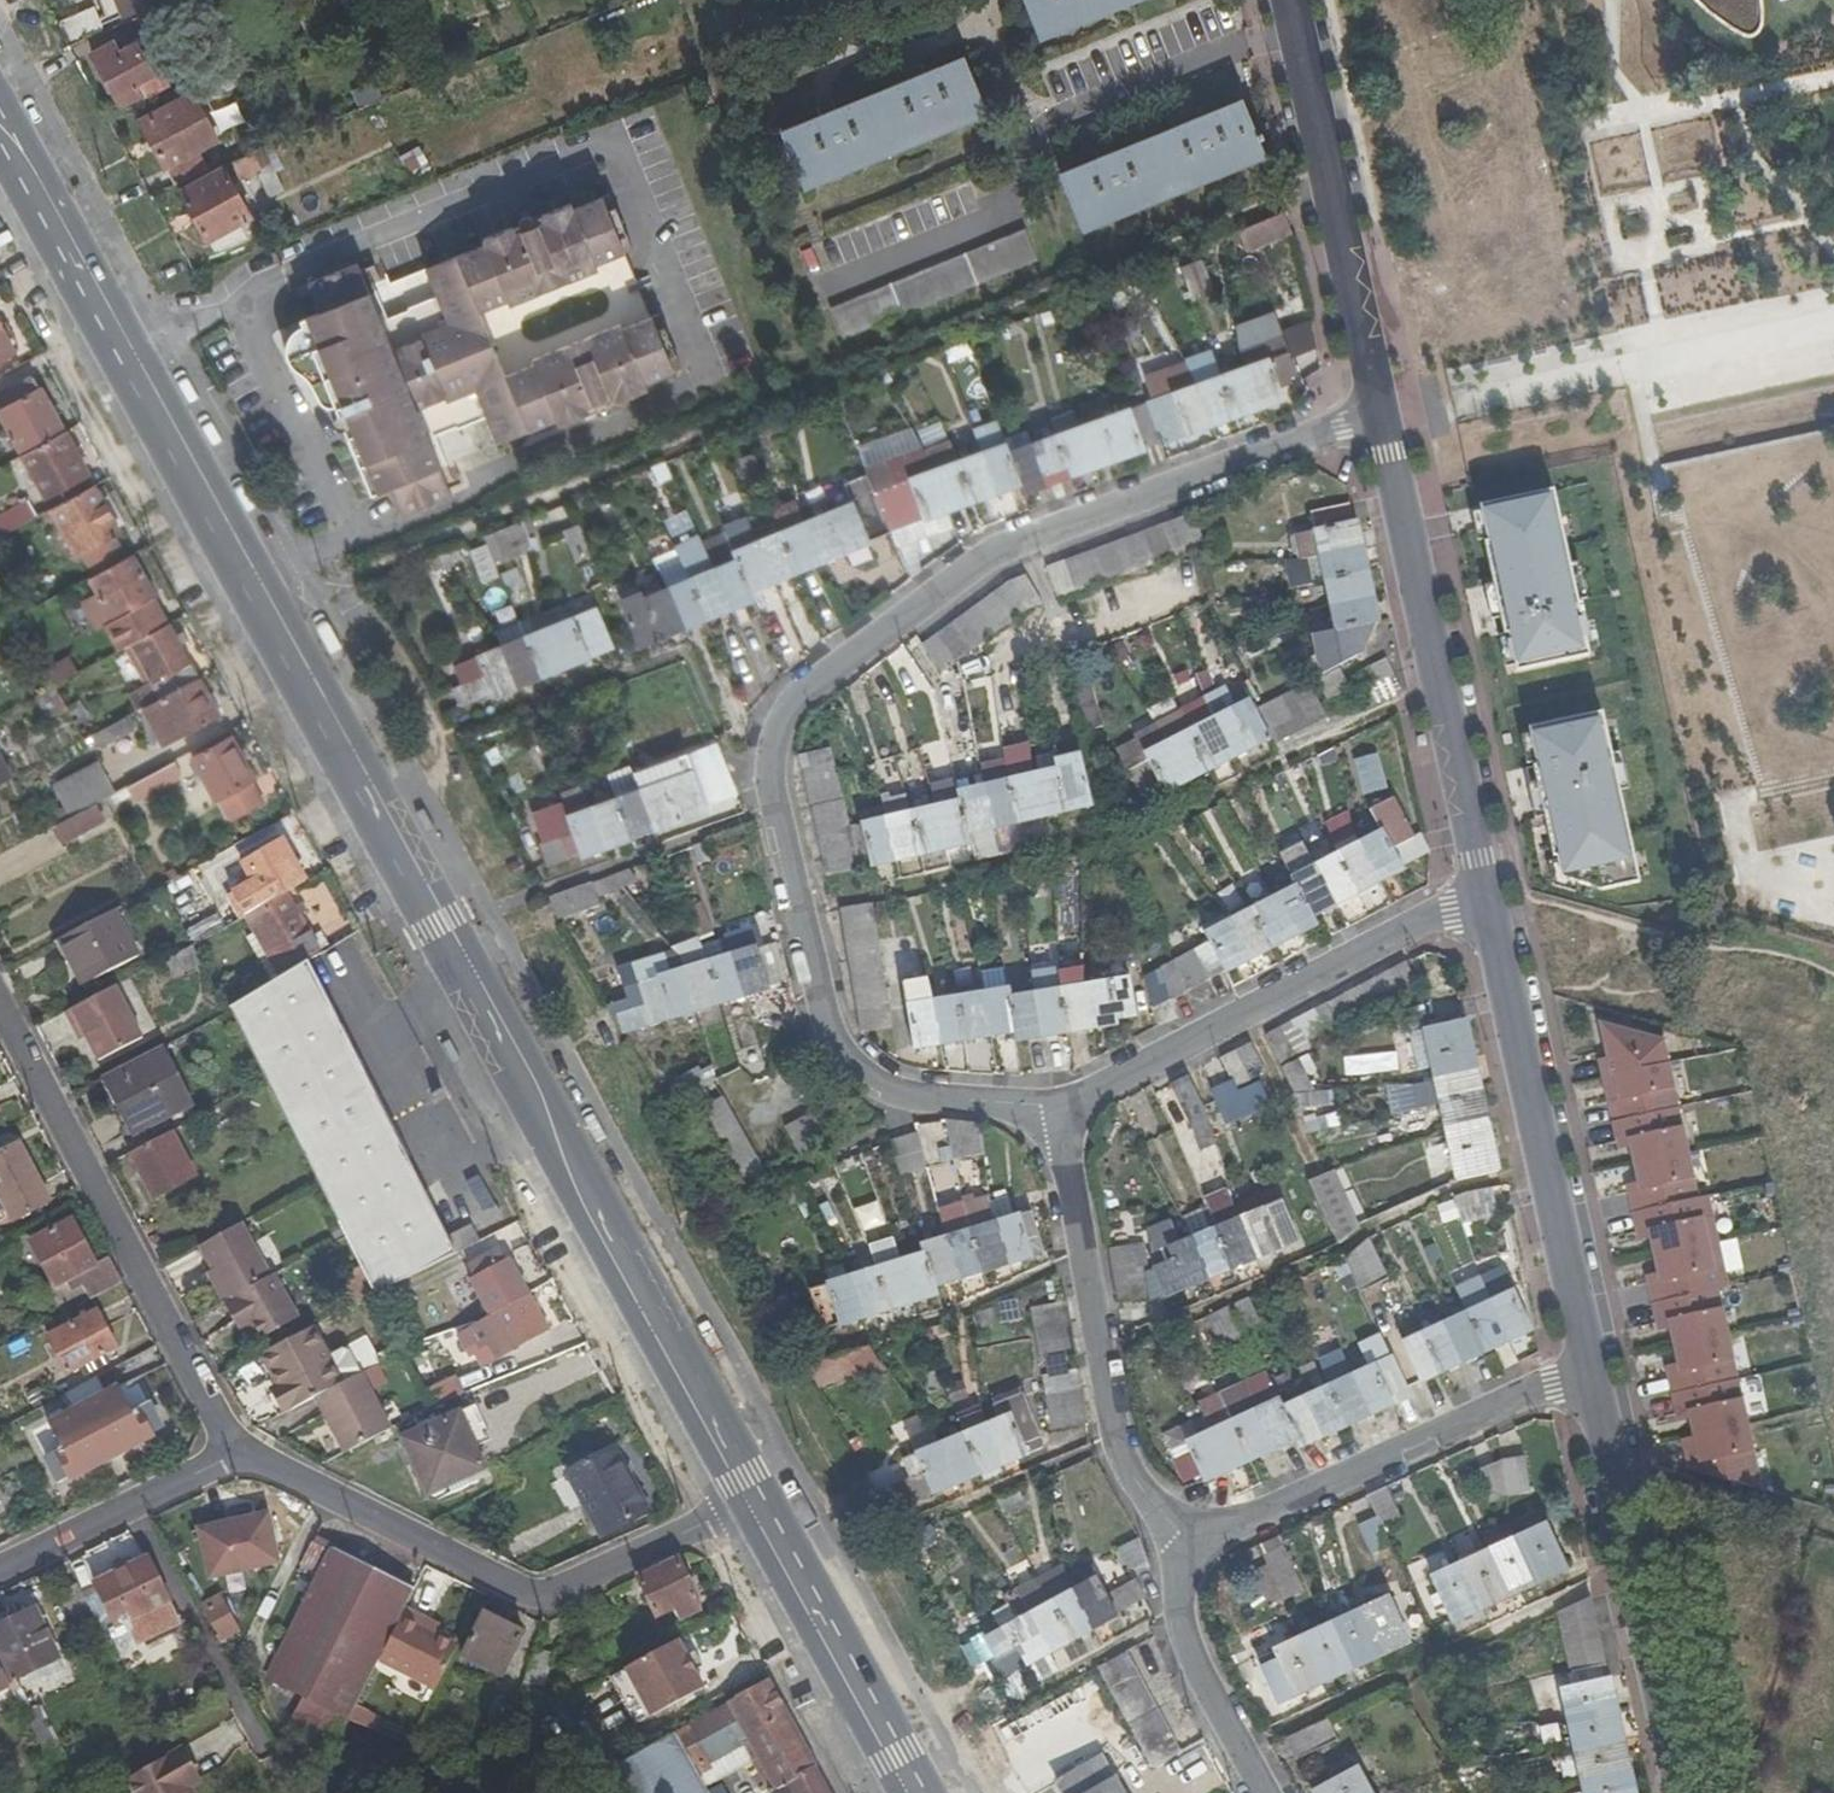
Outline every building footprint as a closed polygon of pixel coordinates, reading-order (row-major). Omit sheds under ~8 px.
[(123,16),(160,0),(116,0),(123,16)] [(1040,33),(1124,0),(1027,0),(1040,33)] [(1710,16),(1739,36),(1743,37),(1746,38),(1749,38),(1750,38),(1752,37),(1753,37),(1754,36),(1757,34),(1758,31),(1760,27),(1761,22),(1761,6),(1761,0),(1694,0),(1710,16)] [(73,24),(80,41),(107,30),(104,24),(98,26),(94,15),(73,24)] [(108,91),(111,90),(120,106),(141,94),(136,85),(152,75),(135,43),(118,53),(113,44),(91,56),(100,72),(98,73),(108,91)] [(782,131),(804,184),(986,110),(964,57),(782,131)] [(247,80),(242,67),(220,77),(225,89),(247,80)] [(168,168),(176,183),(207,171),(197,153),(218,141),(191,92),(139,121),(166,169),(168,168)] [(1061,176),(1084,228),(1266,155),(1243,101),(1061,176)] [(414,186),(435,178),(419,146),(400,157),(414,186)] [(222,168),(179,192),(214,258),(248,240),(240,225),(250,219),(222,168)] [(323,310),(305,317),(307,322),(340,405),(377,493),(396,486),(407,515),(456,494),(433,435),(461,423),(463,426),(492,415),(503,442),(560,418),(563,426),(594,413),(591,406),(619,394),(622,402),(652,390),(649,382),(692,364),(670,309),(663,312),(657,296),(650,298),(636,262),(641,260),(636,246),(643,243),(620,188),(577,205),(574,200),(542,214),(544,218),(517,228),(516,224),(485,238),(486,242),(430,266),(442,295),(414,307),(416,310),(388,322),(362,261),(312,282),(323,310)] [(1291,233),(1284,213),(1237,232),(1244,251),(1291,233)] [(1028,231),(832,310),(845,340),(1041,262),(1028,231)] [(1202,260),(1181,267),(1193,302),(1214,294),(1202,260)] [(332,404),(336,405),(340,405),(307,322),(306,323),(299,328),(297,329),(293,334),(290,341),(289,348),(289,352),(291,360),(295,366),(300,372),(302,373),(309,376),(316,378),(317,378),(321,381),(324,385),(325,389),(326,393),(328,399),(332,404)] [(1277,324),(1236,340),(1237,350),(1280,333),(1277,324)] [(12,354),(0,332),(0,361),(12,354)] [(1280,333),(1237,350),(1243,367),(1258,407),(1282,398),(1275,380),(1295,373),(1280,333)] [(1211,424),(1234,415),(1220,376),(1216,366),(1193,375),(1211,424)] [(1234,415),(1258,407),(1243,367),(1220,376),(1234,415)] [(1192,372),(1141,391),(1145,403),(1159,444),(1211,424),(1193,375),(1192,372)] [(62,432),(31,377),(0,393),(0,416),(21,454),(62,432)] [(1145,403),(1078,428),(1092,469),(1159,444),(1145,403)] [(1078,428),(1055,436),(1068,477),(1092,469),(1078,428)] [(65,499),(91,485),(62,432),(21,454),(45,497),(59,489),(65,499)] [(1055,436),(1031,445),(1045,484),(1068,477),(1055,436)] [(932,458),(936,468),(950,509),(974,501),(959,459),(952,441),(929,451),(932,458)] [(1019,485),(1008,453),(1004,442),(983,450),(998,492),(1019,485)] [(1008,453),(1019,485),(1022,492),(1045,484),(1031,445),(1008,453)] [(950,509),(936,468),(932,458),(929,451),(927,448),(885,464),(906,518),(923,511),(926,517),(950,509)] [(983,450),(959,459),(974,501),(998,492),(983,450)] [(752,494),(769,489),(762,457),(744,461),(752,494)] [(677,478),(671,464),(659,469),(665,482),(677,478)] [(851,506),(803,525),(819,564),(891,534),(869,478),(844,488),(851,506)] [(91,576),(129,556),(91,485),(65,499),(43,512),(44,516),(49,514),(71,554),(77,551),(91,576)] [(1553,491),(1480,507),(1481,512),(1487,540),(1488,543),(1484,543),(1493,584),(1500,618),(1504,635),(1507,634),(1508,638),(1514,666),(1516,672),(1589,656),(1577,602),(1569,565),(1553,491)] [(36,515),(28,500),(0,515),(0,517),(7,531),(36,515)] [(1298,554),(1299,560),(1320,556),(1361,547),(1357,526),(1352,502),(1310,512),(1313,530),(1294,534),(1294,537),(1298,554)] [(775,513),(782,534),(797,572),(819,564),(803,525),(798,506),(775,513)] [(689,510),(668,518),(674,535),(696,526),(689,510)] [(1481,512),(1471,514),(1477,542),(1487,540),(1481,512)] [(1195,514),(1179,520),(1188,550),(1206,544),(1195,514)] [(534,520),(524,524),(530,537),(539,533),(534,520)] [(1171,557),(1188,550),(1179,520),(1161,526),(1171,557)] [(530,537),(524,524),(514,528),(520,542),(530,537)] [(580,560),(597,554),(586,524),(569,530),(580,560)] [(774,526),(755,533),(759,542),(774,581),(797,572),(782,534),(777,535),(774,526)] [(1154,563),(1171,557),(1161,526),(1143,533),(1154,563)] [(520,542),(514,528),(506,531),(511,545),(520,542)] [(486,539),(489,546),(499,569),(518,562),(511,545),(506,531),(486,539)] [(1138,568),(1154,563),(1143,533),(1128,538),(1138,568)] [(1293,555),(1298,554),(1294,537),(1288,539),(1293,555)] [(1123,574),(1138,568),(1128,538),(1112,544),(1123,574)] [(708,617),(730,608),(714,570),(702,540),(679,549),(693,579),(706,610),(708,617)] [(759,542),(737,551),(740,559),(751,590),(774,581),(759,542)] [(1106,580),(1123,574),(1112,544),(1097,549),(1106,580)] [(502,577),(499,569),(489,546),(473,554),(486,583),(502,577)] [(1365,562),(1361,547),(1320,556),(1326,581),(1367,571),(1365,562)] [(665,574),(670,588),(684,627),(708,617),(706,610),(693,579),(679,549),(656,558),(658,562),(665,574)] [(1091,585),(1106,580),(1097,549),(1080,555),(1091,585)] [(456,568),(450,554),(440,558),(446,572),(456,568)] [(91,576),(88,578),(124,646),(131,642),(162,625),(148,599),(153,597),(130,555),(129,556),(91,576)] [(1074,591),(1091,585),(1080,555),(1064,561),(1074,591)] [(436,576),(446,572),(440,558),(430,562),(436,576)] [(754,599),(751,590),(740,559),(714,570),(730,608),(754,599)] [(1058,598),(1074,591),(1064,561),(1046,567),(1058,598)] [(1579,563),(1569,565),(1577,602),(1587,600),(1579,563)] [(1370,587),(1367,571),(1326,581),(1331,605),(1372,597),(1370,587)] [(1009,581),(1027,608),(1043,602),(1026,575),(1009,581)] [(1012,618),(1027,608),(1009,581),(994,592),(1012,618)] [(1493,584),(1483,586),(1490,620),(1500,618),(1493,584)] [(660,636),(684,627),(670,588),(645,597),(643,593),(622,601),(639,644),(660,636)] [(998,628),(1012,618),(994,592),(979,603),(998,628)] [(1376,614),(1372,597),(1331,605),(1337,631),(1374,624),(1377,617),(1376,614)] [(979,603),(966,613),(984,639),(988,636),(998,628),(979,603)] [(601,605),(550,626),(566,665),(588,657),(616,645),(601,605)] [(526,635),(550,626),(544,611),(521,621),(526,635)] [(970,650),(984,639),(966,613),(951,624),(970,650)] [(504,644),(526,635),(521,621),(498,631),(504,644)] [(153,701),(197,678),(167,623),(162,625),(131,642),(153,683),(145,686),(153,701)] [(951,624),(937,635),(957,660),(959,658),(970,650),(951,624)] [(553,671),(566,665),(550,626),(526,635),(543,675),(553,671)] [(532,679),(543,675),(526,635),(504,644),(520,684),(532,679)] [(943,671),(957,660),(937,635),(924,645),(943,671)] [(1508,638),(1499,640),(1505,668),(1514,666),(1508,638)] [(494,694),(520,684),(504,644),(455,663),(462,682),(453,686),(460,704),(464,703),(493,691),(494,694)] [(75,672),(67,656),(43,669),(51,684),(75,672)] [(1386,657),(1358,670),(1366,688),(1393,674),(1390,665),(1386,657)] [(1343,683),(1337,669),(1319,678),(1326,692),(1343,683)] [(1393,674),(1366,688),(1373,703),(1393,693),(1400,690),(1396,681),(1393,674)] [(1086,676),(1068,681),(1083,728),(1101,722),(1086,676)] [(153,701),(142,707),(162,746),(217,717),(197,678),(153,701)] [(1315,680),(1299,688),(1317,723),(1333,715),(1326,701),(1315,680)] [(1299,688),(1279,698),(1297,733),(1317,723),(1299,688)] [(1222,699),(1209,704),(1211,708),(1221,733),(1234,758),(1272,740),(1253,701),(1239,707),(1235,697),(1223,702),(1222,699)] [(1277,743),(1297,733),(1279,698),(1259,709),(1277,743)] [(1211,768),(1234,758),(1221,733),(1211,708),(1209,704),(1185,715),(1211,768)] [(1189,778),(1211,768),(1185,715),(1184,713),(1159,723),(1168,737),(1179,758),(1189,778)] [(1610,754),(1600,713),(1528,729),(1529,735),(1536,763),(1536,766),(1533,767),(1536,783),(1544,817),(1553,858),(1557,857),(1557,860),(1561,879),(1576,883),(1601,890),(1638,882),(1618,791),(1610,754)] [(96,748),(129,731),(123,717),(82,739),(86,746),(93,743),(96,748)] [(1147,798),(1189,778),(1179,758),(1168,737),(1159,723),(1138,732),(1149,757),(1131,765),(1147,798)] [(1529,735),(1520,737),(1526,765),(1536,763),(1529,735)] [(253,779),(229,738),(191,759),(213,800),(217,799),(228,820),(261,803),(249,781),(253,779)] [(715,746),(687,757),(705,804),(734,793),(715,746)] [(800,756),(804,773),(835,766),(830,749),(800,756)] [(1379,752),(1355,760),(1367,794),(1390,787),(1379,752)] [(1619,752),(1610,754),(1618,791),(1628,789),(1619,752)] [(1057,774),(1056,763),(1054,755),(1035,760),(1038,778),(1057,774)] [(687,757),(638,774),(642,790),(656,829),(688,817),(707,811),(705,804),(687,757)] [(1033,779),(1041,820),(1091,809),(1079,758),(1056,763),(1057,774),(1038,778),(1033,779)] [(126,786),(134,800),(179,775),(172,761),(126,786)] [(102,762),(54,782),(67,815),(116,794),(102,762)] [(1028,762),(1006,766),(1009,785),(1031,779),(1028,762)] [(642,790),(638,774),(636,763),(609,773),(617,798),(642,790)] [(839,784),(835,766),(804,773),(808,791),(839,784)] [(939,778),(929,780),(937,809),(946,851),(971,845),(969,836),(961,796),(958,784),(942,788),(939,778)] [(1018,825),(1041,820),(1033,779),(1031,779),(1009,785),(1018,825)] [(971,782),(958,784),(961,796),(974,793),(971,782)] [(570,814),(594,806),(589,790),(582,783),(562,790),(570,814)] [(1536,783),(1527,785),(1534,819),(1544,817),(1536,783)] [(843,802),(839,784),(808,791),(812,809),(843,802)] [(995,830),(1018,825),(1009,785),(987,790),(995,830)] [(1382,828),(1361,839),(1381,878),(1403,866),(1400,862),(1427,848),(1424,828),(1415,833),(1392,787),(1368,799),(1382,828)] [(638,835),(656,829),(642,790),(617,798),(631,838),(638,835)] [(969,836),(995,830),(987,790),(974,793),(961,796),(969,836)] [(614,844),(631,838),(617,798),(594,806),(609,846),(614,844)] [(882,805),(887,820),(897,861),(921,856),(913,814),(907,799),(882,805)] [(847,817),(843,802),(812,809),(816,824),(847,817)] [(101,804),(54,825),(62,843),(109,822),(101,804)] [(535,814),(545,844),(574,834),(567,815),(563,804),(535,814)] [(581,853),(582,855),(609,846),(594,806),(570,814),(567,815),(574,834),(545,844),(539,846),(545,865),(568,857),(581,853)] [(921,856),(946,851),(937,809),(913,814),(921,856)] [(820,841),(850,835),(855,853),(859,867),(875,866),(891,863),(897,861),(887,820),(849,828),(847,817),(816,824),(820,841)] [(253,889),(236,898),(244,914),(284,892),(303,882),(270,824),(230,846),(253,889)] [(820,841),(825,859),(855,853),(850,835),(820,841)] [(1280,851),(1298,884),(1313,914),(1336,902),(1316,863),(1304,838),(1280,851)] [(1359,890),(1381,878),(1361,839),(1338,851),(1359,890)] [(699,865),(711,863),(707,844),(695,848),(699,865)] [(1336,902),(1359,890),(1338,851),(1316,863),(1336,902)] [(859,867),(855,853),(825,859),(828,877),(860,870),(859,867)] [(158,885),(163,896),(221,865),(216,854),(174,876),(158,885)] [(1561,879),(1557,860),(1548,862),(1553,887),(1574,893),(1576,883),(1561,879)] [(637,883),(628,871),(614,876),(624,888),(637,883)] [(613,893),(624,888),(614,876),(602,880),(613,893)] [(602,902),(596,882),(551,898),(562,917),(602,902)] [(1317,923),(1313,914),(1298,884),(1274,897),(1294,935),(1317,923)] [(284,892),(244,914),(277,978),(302,963),(318,953),(316,949),(324,945),(317,932),(306,936),(284,892)] [(1272,946),(1294,935),(1274,897),(1252,909),(1272,946)] [(843,910),(846,928),(879,923),(876,902),(843,910)] [(1249,958),(1272,946),(1252,909),(1229,921),(1249,958)] [(83,984),(137,955),(112,910),(59,938),(83,984)] [(1210,979),(1249,958),(1229,921),(1206,933),(1212,943),(1183,960),(1198,955),(1210,979)] [(882,941),(879,923),(846,928),(849,946),(882,941)] [(757,927),(752,928),(757,946),(762,944),(757,927)] [(752,928),(727,934),(733,955),(745,994),(769,987),(769,983),(785,978),(776,945),(758,950),(757,946),(752,928)] [(885,957),(882,941),(849,946),(851,962),(885,957)] [(172,975),(199,961),(190,942),(163,958),(172,975)] [(717,945),(705,948),(709,962),(721,1001),(745,994),(733,955),(721,958),(717,945)] [(624,1031),(697,1009),(685,969),(672,973),(666,954),(633,964),(645,1005),(628,1010),(621,1012),(624,1031)] [(1198,955),(1183,960),(1188,991),(1210,979),(1198,955)] [(887,974),(885,957),(851,962),(854,979),(887,974)] [(1170,998),(1188,993),(1188,991),(1183,960),(1177,962),(1165,966),(1170,998)] [(1406,961),(1390,970),(1405,999),(1421,990),(1406,961)] [(697,1009),(721,1001),(709,962),(685,969),(697,1009)] [(469,1225),(446,1237),(302,963),(277,978),(224,1011),(262,1084),(316,1185),(344,1238),(374,1296),(403,1280),(479,1241),(469,1225)] [(645,1005),(633,964),(616,970),(628,1010),(645,1005)] [(1170,998),(1165,966),(1148,972),(1153,1004),(1170,998)] [(984,993),(1009,989),(1006,967),(981,971),(984,993)] [(1034,972),(1036,994),(1042,1035),(1066,1031),(1060,972),(1060,969),(1034,972)] [(1092,1027),(1085,985),(1083,969),(1060,972),(1066,1031),(1092,1027)] [(1390,970),(1375,978),(1389,1007),(1405,999),(1390,970)] [(890,992),(887,974),(854,979),(857,997),(890,992)] [(1131,978),(1085,985),(1092,1027),(1118,1024),(1117,1016),(1137,1014),(1131,978)] [(1375,978),(1359,986),(1374,1014),(1389,1007),(1375,978)] [(138,1037),(111,986),(61,1012),(72,1032),(78,1029),(95,1061),(138,1037)] [(1359,986),(1344,994),(1359,1023),(1374,1014),(1359,986)] [(1015,1031),(1010,998),(1009,989),(984,993),(991,1035),(1015,1031)] [(892,1009),(890,992),(857,997),(860,1014),(892,1009)] [(966,1039),(991,1035),(984,993),(959,997),(966,1039)] [(1010,998),(1015,1031),(1017,1039),(1042,1035),(1036,994),(1010,998)] [(1344,994),(1328,1002),(1343,1031),(1359,1023),(1344,994)] [(941,1043),(966,1039),(959,997),(934,1001),(941,1043)] [(915,1047),(941,1043),(934,1001),(909,1004),(915,1047)] [(1328,1002),(1313,1010),(1328,1039),(1343,1031),(1328,1002)] [(894,1027),(892,1009),(860,1014),(863,1031),(864,1032),(894,1027)] [(1313,1010),(1298,1018),(1313,1046),(1328,1039),(1313,1010)] [(1298,1018),(1282,1026),(1298,1055),(1313,1046),(1298,1018)] [(1434,1075),(1475,1066),(1470,1043),(1464,1018),(1424,1026),(1434,1075)] [(1606,1057),(1597,1059),(1601,1077),(1612,1074),(1668,1062),(1663,1041),(1598,1023),(1606,1057)] [(1281,1063),(1298,1055),(1282,1026),(1268,1034),(1281,1063)] [(1253,1043),(1238,1050),(1250,1080),(1260,1075),(1265,1073),(1253,1043)] [(1233,1088),(1250,1080),(1238,1050),(1221,1059),(1233,1088)] [(124,1100),(139,1130),(187,1105),(159,1051),(103,1080),(115,1103),(124,1100)] [(1302,1058),(1300,1059),(1283,1067),(1286,1073),(1296,1093),(1316,1091),(1302,1058)] [(1611,1122),(1678,1108),(1668,1062),(1612,1074),(1618,1099),(1606,1102),(1611,1122)] [(1418,1107),(1440,1101),(1481,1092),(1478,1080),(1475,1066),(1434,1075),(1413,1079),(1418,1107)] [(1601,1077),(1606,1102),(1618,1099),(1612,1074),(1601,1077)] [(1202,1154),(1221,1149),(1209,1112),(1191,1078),(1174,1087),(1192,1120),(1202,1154)] [(720,1085),(691,1101),(699,1117),(728,1101),(720,1085)] [(1484,1105),(1481,1092),(1440,1101),(1445,1124),(1486,1117),(1484,1105)] [(737,1116),(728,1101),(699,1117),(708,1132),(737,1116)] [(1632,1165),(1688,1153),(1678,1108),(1611,1122),(1615,1143),(1627,1140),(1628,1148),(1632,1165)] [(821,1149),(836,1143),(820,1113),(805,1121),(821,1149)] [(1312,1132),(1345,1125),(1342,1113),(1310,1119),(1312,1132)] [(746,1132),(737,1116),(708,1132),(717,1149),(746,1132)] [(1491,1136),(1486,1117),(1445,1124),(1456,1175),(1458,1173),(1470,1168),(1483,1164),(1497,1162),(1491,1136)] [(816,1152),(821,1149),(805,1121),(800,1123),(816,1152)] [(805,1158),(816,1152),(800,1123),(790,1129),(805,1158)] [(954,1160),(979,1153),(972,1124),(947,1131),(954,1160)] [(755,1147),(746,1132),(717,1149),(726,1164),(755,1147)] [(170,1133),(131,1153),(154,1196),(193,1175),(170,1133)] [(901,1176),(928,1167),(919,1136),(891,1144),(901,1176)] [(1617,1150),(1628,1148),(1627,1140),(1615,1143),(1617,1150)] [(13,1221),(50,1202),(20,1144),(0,1154),(0,1197),(13,1221)] [(763,1162),(755,1147),(726,1164),(734,1178),(763,1162)] [(1626,1193),(1631,1213),(1698,1199),(1688,1153),(1632,1165),(1636,1183),(1638,1191),(1626,1193)] [(743,1194),(772,1178),(763,1162),(734,1178),(743,1194)] [(1330,1171),(1309,1179),(1339,1243),(1355,1225),(1330,1171)] [(1625,1186),(1626,1193),(1638,1191),(1636,1183),(1625,1186)] [(1207,1200),(1208,1203),(1236,1266),(1247,1262),(1260,1257),(1243,1217),(1233,1188),(1207,1200)] [(1442,1201),(1447,1225),(1502,1214),(1496,1189),(1442,1201)] [(1011,1195),(991,1200),(997,1220),(1017,1214),(1011,1195)] [(1652,1256),(1718,1242),(1708,1196),(1698,1199),(1631,1213),(1635,1234),(1647,1231),(1649,1239),(1652,1256)] [(966,1205),(973,1229),(985,1269),(997,1265),(1010,1261),(997,1220),(991,1200),(990,1198),(966,1205)] [(1285,1200),(1243,1217),(1260,1257),(1288,1245),(1301,1240),(1285,1200)] [(881,1201),(858,1209),(866,1232),(889,1224),(881,1201)] [(1208,1203),(1185,1214),(1196,1237),(1213,1276),(1225,1271),(1236,1266),(1208,1203)] [(1017,1214),(997,1220),(1010,1261),(1043,1250),(1031,1210),(1017,1214)] [(75,1274),(89,1300),(122,1282),(109,1256),(95,1263),(71,1220),(31,1240),(54,1284),(75,1274)] [(1165,1297),(1213,1276),(1196,1237),(1181,1243),(1173,1224),(1147,1235),(1157,1269),(1155,1269),(1165,1297)] [(228,1300),(271,1277),(253,1243),(244,1226),(202,1248),(213,1271),(228,1300)] [(971,1274),(985,1269),(973,1229),(949,1236),(961,1277),(971,1274)] [(1637,1241),(1649,1239),(1647,1231),(1636,1234),(1637,1241)] [(949,1236),(923,1244),(926,1253),(936,1285),(948,1281),(961,1277),(949,1236)] [(1364,1288),(1392,1275),(1374,1239),(1347,1253),(1364,1288)] [(1115,1267),(1147,1261),(1142,1242),(1111,1249),(1115,1267)] [(1728,1287),(1718,1242),(1652,1256),(1656,1274),(1658,1282),(1647,1284),(1651,1305),(1718,1290),(1728,1287)] [(877,1268),(901,1261),(896,1246),(872,1255),(877,1268)] [(488,1316),(528,1293),(508,1258),(503,1259),(497,1249),(468,1264),(474,1277),(469,1279),(488,1316)] [(939,1293),(936,1285),(926,1253),(901,1261),(914,1301),(922,1299),(939,1293)] [(898,1306),(914,1301),(901,1261),(877,1268),(889,1309),(898,1306)] [(1115,1267),(1118,1285),(1150,1279),(1149,1271),(1147,1261),(1115,1267)] [(1348,1293),(1360,1288),(1349,1261),(1337,1266),(1348,1293)] [(1504,1266),(1479,1277),(1490,1300),(1515,1288),(1504,1266)] [(877,1313),(889,1309),(877,1268),(852,1276),(865,1317),(877,1313)] [(1155,1269),(1149,1271),(1150,1279),(1154,1296),(1156,1301),(1165,1297),(1155,1269)] [(228,1300),(213,1271),(207,1274),(222,1302),(228,1300)] [(1645,1277),(1647,1284),(1658,1282),(1656,1274),(1645,1277)] [(228,1300),(222,1302),(233,1324),(242,1321),(246,1331),(252,1344),(298,1321),(275,1275),(271,1277),(228,1300)] [(827,1329),(865,1317),(852,1276),(810,1290),(823,1330),(827,1329)] [(1154,1296),(1150,1279),(1118,1285),(1122,1303),(1154,1296)] [(374,1296),(383,1314),(413,1299),(403,1280),(374,1296)] [(1532,1328),(1515,1288),(1490,1300),(1508,1339),(1532,1328)] [(1673,1348),(1727,1336),(1718,1290),(1651,1305),(1656,1325),(1667,1322),(1669,1330),(1673,1348)] [(1261,1322),(1250,1298),(1235,1305),(1246,1328),(1261,1322)] [(1484,1350),(1508,1339),(1490,1300),(1467,1311),(1484,1350)] [(1064,1301),(1031,1307),(1033,1323),(1067,1317),(1064,1301)] [(994,1321),(989,1305),(976,1312),(981,1325),(994,1321)] [(1237,1329),(1229,1307),(1204,1318),(1216,1339),(1237,1329)] [(84,1367),(87,1374),(109,1363),(105,1355),(117,1349),(95,1311),(48,1336),(68,1374),(84,1367)] [(1461,1361),(1484,1350),(1467,1311),(1444,1322),(1461,1361)] [(1070,1336),(1067,1317),(1033,1323),(1036,1343),(1070,1336)] [(246,1331),(242,1321),(233,1324),(238,1334),(246,1331)] [(1421,1380),(1461,1361),(1444,1322),(1402,1341),(1421,1380)] [(1657,1332),(1669,1330),(1667,1322),(1656,1325),(1657,1332)] [(1073,1353),(1070,1336),(1036,1343),(1039,1359),(1073,1353)] [(1671,1396),(1737,1381),(1727,1336),(1673,1348),(1677,1365),(1678,1373),(1667,1376),(1671,1396)] [(839,1356),(850,1374),(883,1365),(869,1346),(839,1356)] [(1391,1354),(1351,1374),(1368,1413),(1410,1394),(1391,1354)] [(850,1374),(839,1356),(808,1365),(817,1383),(850,1374)] [(1678,1373),(1677,1365),(1665,1368),(1667,1376),(1678,1373)] [(1076,1370),(1042,1375),(1044,1390),(1078,1384),(1076,1370)] [(336,1384),(314,1395),(343,1451),(389,1428),(361,1372),(347,1378),(336,1384)] [(1296,1437),(1282,1406),(1267,1372),(1243,1384),(1244,1385),(1274,1447),(1296,1437)] [(929,1403),(946,1397),(936,1373),(920,1379),(929,1403)] [(1351,1374),(1327,1385),(1345,1424),(1368,1413),(1351,1374)] [(428,1388),(436,1406),(465,1392),(457,1375),(428,1388)] [(146,1436),(162,1427),(151,1405),(135,1414),(120,1386),(108,1393),(99,1376),(65,1395),(73,1410),(48,1423),(63,1451),(47,1460),(58,1481),(74,1473),(75,1475),(97,1463),(98,1465),(126,1453),(125,1450),(147,1438),(146,1436)] [(1693,1439),(1747,1427),(1737,1381),(1671,1396),(1675,1416),(1687,1413),(1689,1421),(1693,1439)] [(1082,1404),(1078,1384),(1044,1390),(1047,1409),(1082,1404)] [(1002,1421),(986,1427),(1002,1466),(1023,1457),(1043,1449),(1017,1385),(993,1395),(1002,1421)] [(1274,1447),(1244,1385),(1220,1396),(1233,1418),(1244,1441),(1251,1458),(1274,1447)] [(1327,1385),(1306,1395),(1322,1434),(1345,1424),(1327,1385)] [(1282,1406),(1296,1437),(1300,1444),(1322,1434),(1306,1395),(1282,1406)] [(1204,1419),(1210,1431),(1227,1469),(1251,1458),(1244,1441),(1233,1418),(1220,1396),(1196,1407),(1197,1408),(1204,1419)] [(1085,1422),(1082,1404),(1047,1409),(1050,1427),(1085,1422)] [(469,1406),(402,1437),(432,1500),(499,1469),(469,1406)] [(991,1471),(1002,1466),(986,1427),(979,1410),(955,1420),(963,1437),(980,1476),(991,1471)] [(1677,1423),(1689,1421),(1687,1413),(1675,1416),(1677,1423)] [(1193,1454),(1187,1441),(1200,1435),(1193,1420),(1165,1434),(1178,1461),(1193,1454)] [(906,1433),(916,1457),(937,1448),(927,1423),(906,1433)] [(1697,1461),(1700,1475),(1761,1492),(1747,1427),(1693,1439),(1681,1441),(1686,1463),(1697,1461)] [(1200,1435),(1187,1441),(1193,1454),(1204,1480),(1227,1469),(1210,1431),(1200,1435)] [(969,1480),(980,1476),(963,1437),(940,1446),(957,1486),(969,1480)] [(920,1501),(957,1486),(940,1446),(937,1448),(916,1457),(903,1463),(910,1483),(893,1490),(900,1510),(920,1501)] [(649,1511),(613,1448),(567,1473),(602,1536),(649,1511)] [(1524,1457),(1501,1461),(1507,1495),(1530,1491),(1524,1457)] [(1481,1499),(1507,1495),(1501,1461),(1501,1460),(1476,1464),(1481,1499)] [(1697,1461),(1686,1463),(1687,1472),(1700,1475),(1697,1461)] [(1366,1496),(1378,1520),(1380,1525),(1399,1516),(1385,1488),(1366,1496)] [(280,1559),(268,1514),(199,1532),(212,1577),(280,1559)] [(1374,1560),(1392,1550),(1380,1525),(1378,1520),(1359,1529),(1374,1560)] [(936,1524),(902,1538),(920,1570),(950,1557),(936,1524)] [(1547,1524),(1517,1539),(1538,1582),(1567,1568),(1547,1524)] [(388,1643),(415,1589),(316,1539),(303,1563),(321,1571),(267,1676),(273,1678),(270,1685),(277,1715),(285,1727),(331,1749),(348,1717),(350,1718),(388,1643)] [(1517,1539),(1489,1552),(1510,1596),(1538,1582),(1517,1539)] [(1142,1541),(1123,1545),(1128,1566),(1147,1562),(1142,1541)] [(1265,1560),(1272,1573),(1286,1602),(1304,1595),(1283,1551),(1265,1560)] [(1489,1552),(1463,1565),(1484,1608),(1510,1596),(1489,1552)] [(677,1621),(699,1611),(676,1559),(638,1578),(656,1617),(671,1610),(677,1621)] [(173,1609),(172,1608),(147,1560),(96,1585),(117,1629),(133,1621),(139,1632),(166,1619),(164,1614),(173,1609)] [(1088,1580),(1074,1588),(1095,1625),(1106,1619),(1116,1613),(1115,1611),(1144,1595),(1135,1578),(1105,1593),(1091,1565),(1082,1570),(1088,1580)] [(1433,1579),(1454,1623),(1484,1608),(1463,1565),(1433,1579)] [(1267,1611),(1286,1602),(1272,1573),(1252,1583),(1267,1611)] [(1067,1576),(1044,1589),(1051,1601),(1074,1588),(1067,1576)] [(99,1624),(79,1581),(59,1591),(80,1633),(99,1624)] [(1074,1588),(1051,1601),(1073,1638),(1083,1632),(1095,1625),(1074,1588)] [(444,1671),(467,1627),(444,1615),(429,1608),(434,1598),(415,1589),(388,1643),(444,1671)] [(1029,1613),(1051,1601),(1044,1589),(1022,1601),(1029,1613)] [(224,1593),(203,1603),(221,1642),(242,1632),(224,1593)] [(1603,1646),(1592,1595),(1558,1611),(1563,1631),(1576,1687),(1564,1690),(1570,1720),(1617,1712),(1603,1646)] [(434,1598),(429,1608),(444,1615),(449,1606),(434,1598)] [(1389,1600),(1360,1614),(1380,1659),(1411,1644),(1389,1600)] [(1059,1646),(1073,1638),(1051,1601),(1029,1613),(1051,1651),(1059,1646)] [(74,1768),(43,1708),(35,1713),(18,1682),(59,1662),(36,1611),(0,1626),(0,1663),(21,1705),(57,1777),(74,1768)] [(1014,1672),(1051,1651),(1029,1613),(986,1638),(996,1656),(986,1662),(998,1682),(1014,1672)] [(1360,1614),(1333,1627),(1353,1672),(1380,1659),(1360,1614)] [(483,1616),(471,1639),(466,1636),(457,1653),(481,1664),(502,1675),(522,1635),(483,1616)] [(1333,1627),(1305,1641),(1326,1684),(1353,1672),(1333,1627)] [(131,1674),(113,1636),(106,1638),(125,1677),(131,1674)] [(682,1637),(621,1672),(649,1719),(701,1689),(692,1674),(700,1669),(682,1637)] [(1277,1654),(1277,1656),(1282,1665),(1265,1673),(1282,1705),(1326,1684),(1305,1641),(1277,1654)] [(481,1664),(457,1653),(450,1667),(473,1679),(481,1664)] [(1265,1673),(1282,1665),(1277,1656),(1261,1664),(1265,1673)] [(1169,1757),(1115,1657),(1086,1673),(1141,1773),(1169,1757)] [(21,1705),(0,1663),(0,1716),(21,1705)] [(765,1792),(824,1792),(800,1751),(772,1701),(762,1684),(601,1777),(610,1792),(699,1792),(676,1754),(681,1752),(690,1769),(699,1765),(702,1769),(739,1747),(765,1792)] [(1621,1728),(1617,1712),(1570,1720),(1577,1752),(1624,1742),(1621,1728)] [(1339,1739),(1328,1717),(1288,1736),(1298,1757),(1339,1739)] [(1627,1760),(1624,1742),(1577,1752),(1583,1781),(1630,1772),(1627,1760)] [(130,1782),(137,1792),(187,1792),(186,1791),(192,1788),(197,1785),(179,1754),(130,1782)] [(1046,1786),(1050,1792),(1106,1792),(1090,1763),(1046,1786)] [(1314,1791),(1315,1792),(1371,1792),(1358,1768),(1314,1791)] [(1630,1772),(1583,1781),(1586,1792),(1635,1792),(1630,1772)] [(53,1792),(66,1792),(57,1777),(47,1782),(53,1792)]
